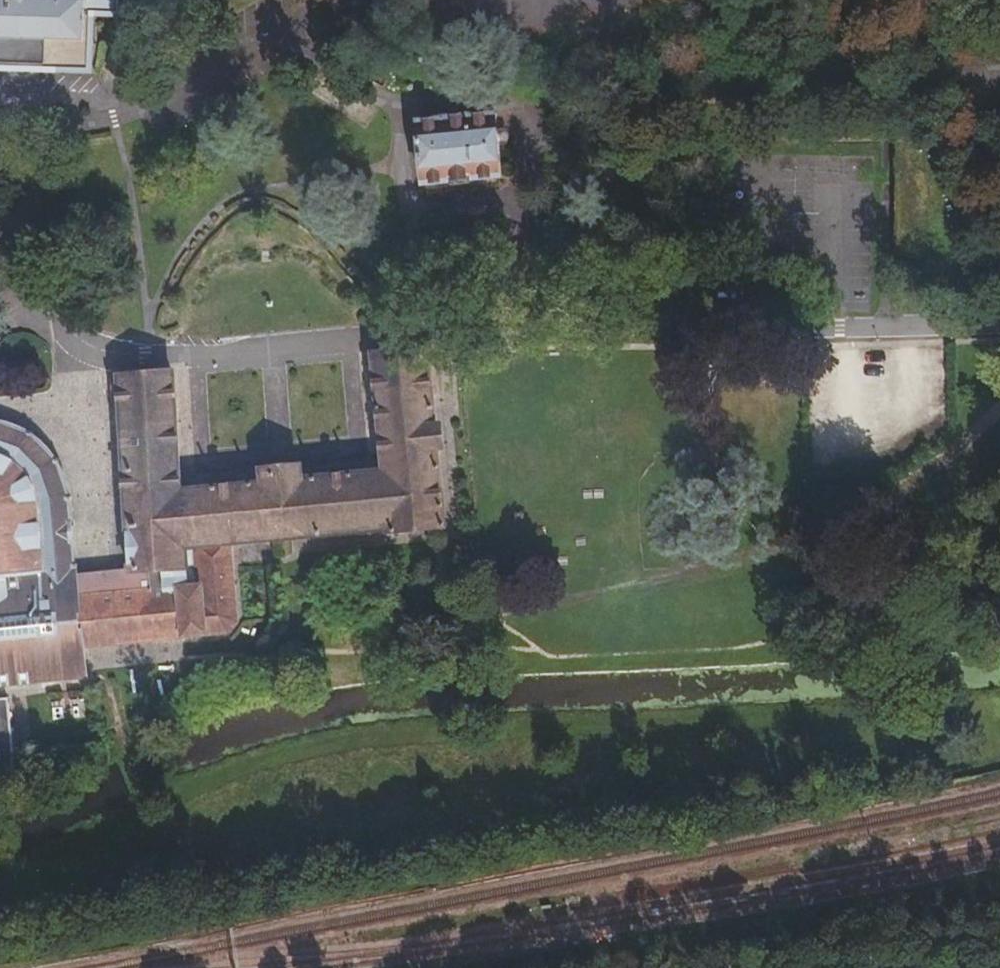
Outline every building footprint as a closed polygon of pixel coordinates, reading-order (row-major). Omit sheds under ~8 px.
[(92,74),(95,17),(119,18),(120,0),(0,0),(0,71),(92,74)] [(439,122),(418,123),(422,185),(429,183),(429,192),(500,187),(498,177),(502,177),(496,117),(468,119),(468,116),(439,119),(439,122)] [(81,682),(80,654),(226,638),(237,626),(232,578),(256,575),(255,545),(312,538),(313,553),(335,551),(334,534),(388,530),(387,536),(442,530),(424,358),(370,363),(381,474),(289,482),(289,479),(269,480),(269,484),(179,492),(170,381),(117,385),(128,570),(73,573),(68,486),(65,477),(61,469),(56,461),(50,453),(44,447),(36,441),(29,436),(20,431),(11,428),(2,426),(0,425),(0,687),(81,682)] [(0,701),(0,778),(9,777),(3,701),(0,701)]
